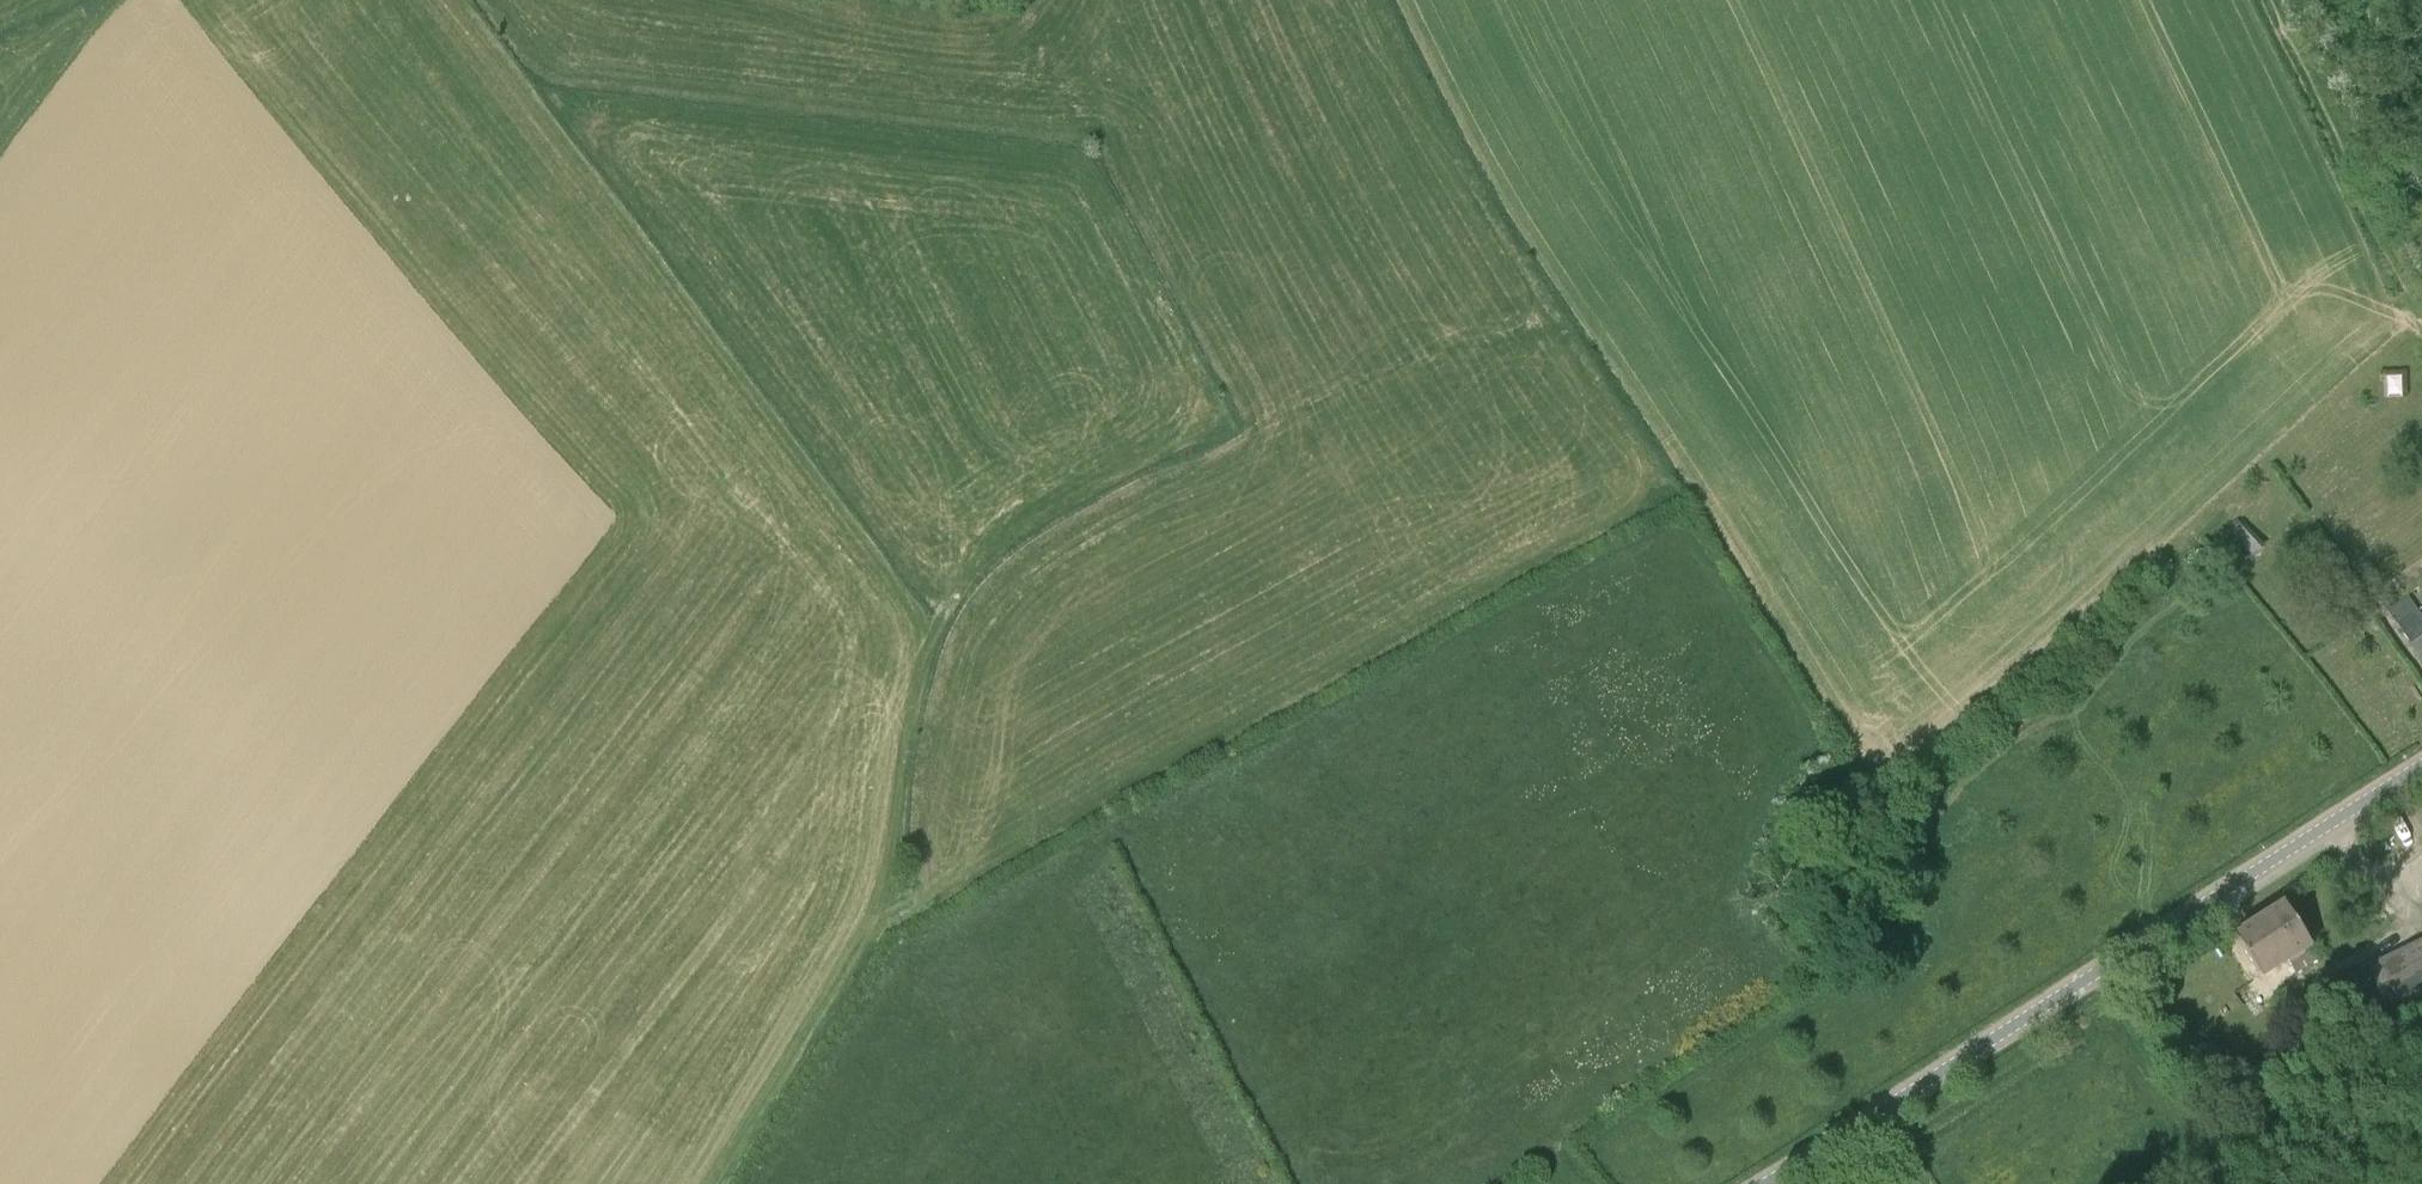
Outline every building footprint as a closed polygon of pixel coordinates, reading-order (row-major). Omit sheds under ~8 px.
[(2389,374),(2390,396),(2407,395),(2406,373),(2389,374)] [(2246,519),(2226,535),(2250,564),(2270,548),(2246,519)] [(2421,661),(2421,619),(2405,594),(2385,608),(2421,661)] [(2260,977),(2311,945),(2285,905),(2235,936),(2260,977)] [(2421,988),(2421,942),(2368,968),(2387,1006),(2421,988)] [(2272,1005),(2277,1011),(2286,1004),(2282,998),(2272,1005)]
